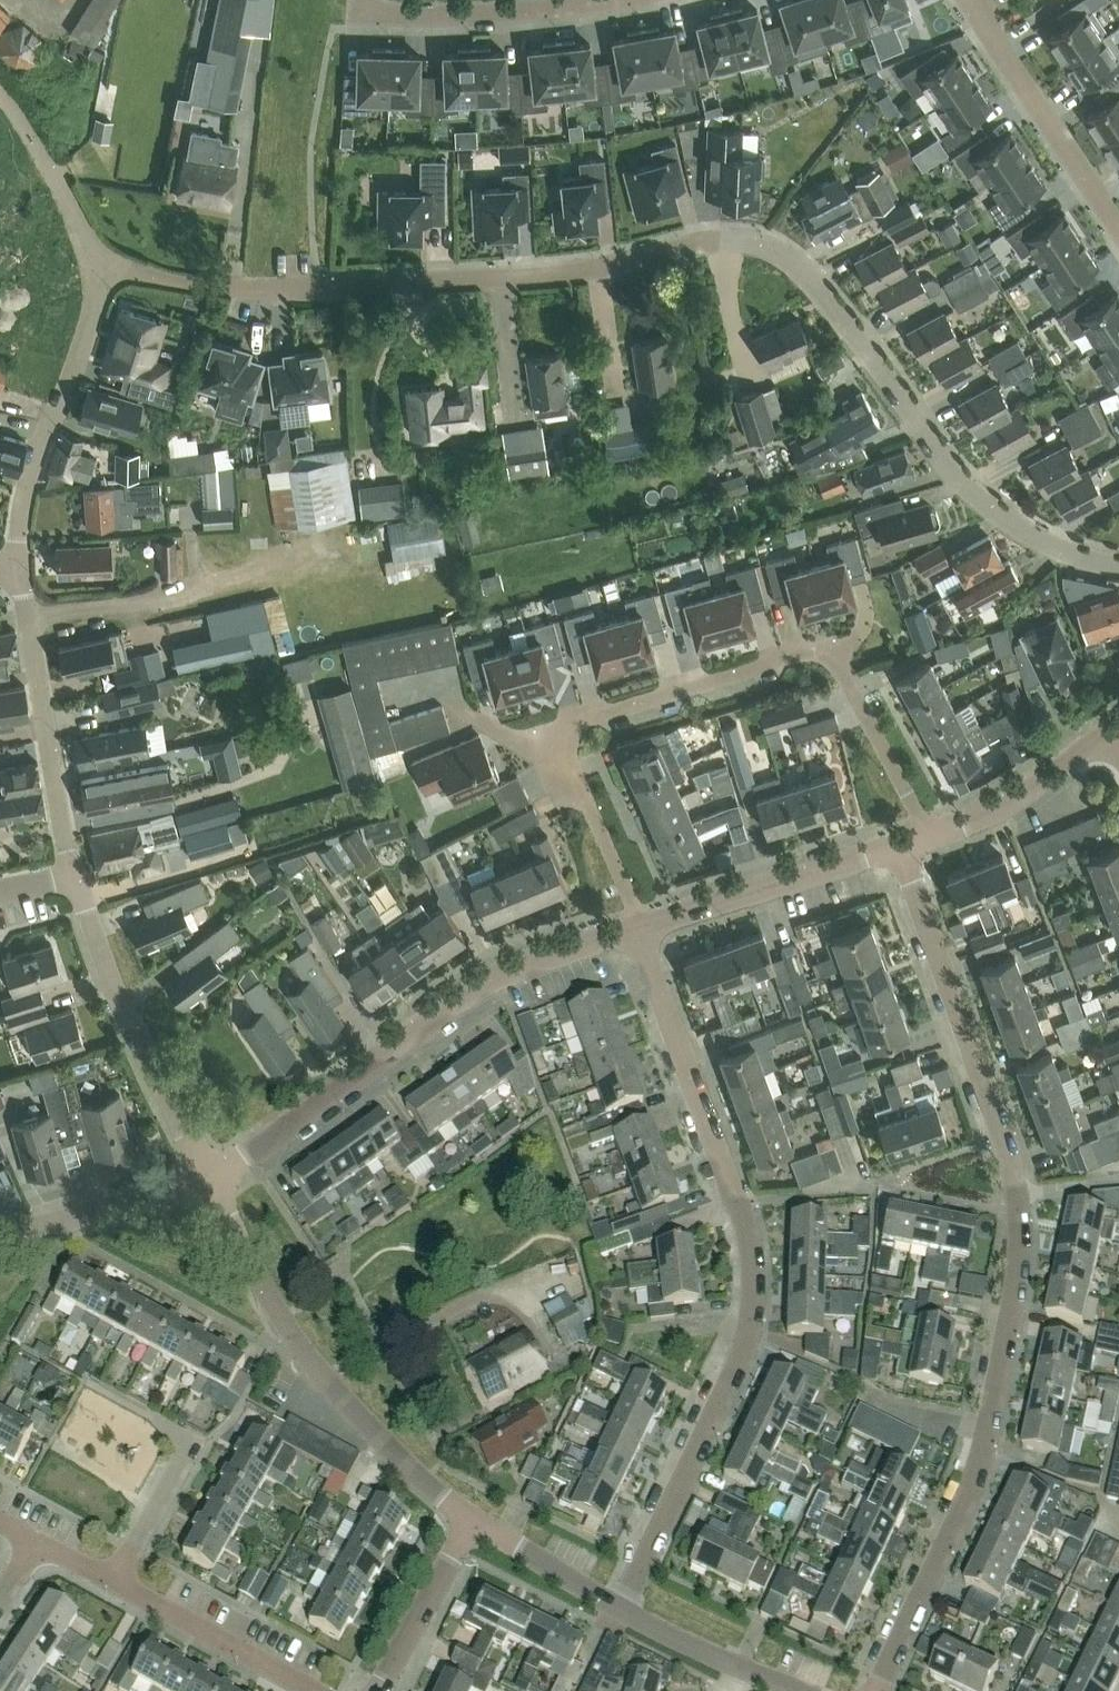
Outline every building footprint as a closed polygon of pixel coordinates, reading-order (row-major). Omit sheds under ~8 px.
[(93,48),(108,24),(105,22),(118,0),(89,0),(59,47),(95,68),(103,54),(93,48)] [(198,101),(235,109),(247,48),(240,40),(241,34),(250,36),(250,31),(268,35),(269,35),(272,0),(219,0),(207,60),(198,101)] [(776,32),(785,64),(810,56),(828,50),(824,37),(811,0),(788,0),(780,2),(788,28),(776,32)] [(859,5),(846,9),(843,0),(811,0),(824,37),(841,31),(845,44),(870,36),(859,5)] [(859,5),(870,36),(894,26),(889,14),(907,6),(905,0),(870,0),(859,5)] [(1047,38),(1063,63),(1102,37),(1086,13),(1092,9),(1105,0),(1080,0),(1062,12),(1069,24),(1047,38)] [(786,69),(776,32),(763,35),(756,9),(743,13),(741,8),(726,12),(738,62),(766,55),(771,73),(786,69)] [(10,19),(0,10),(0,31),(10,19)] [(738,62),(726,12),(710,16),(711,21),(698,24),(704,50),(691,53),(697,80),(712,77),(711,69),(738,62)] [(14,71),(37,63),(41,39),(23,23),(0,31),(0,59),(14,71)] [(659,27),(643,30),(652,81),(670,77),(673,91),(698,86),(697,80),(691,53),(678,56),(673,30),(659,32),(659,27)] [(618,66),(605,69),(610,102),(636,97),(633,84),(652,81),(643,30),(627,33),(628,38),(614,40),(618,66)] [(1063,63),(1081,89),(1103,74),(1110,85),(1116,81),(1118,79),(1118,48),(1109,33),(1102,37),(1063,63)] [(610,102),(605,69),(592,70),(589,44),(575,46),(574,41),(558,42),(564,94),(583,92),(584,105),(610,102)] [(532,77),(519,78),(521,112),(547,109),(546,96),(564,94),(558,42),(542,44),(543,49),(529,51),(532,77)] [(521,112),(519,78),(505,79),(504,53),(490,53),(490,48),(474,49),(476,100),(494,99),(495,113),(521,112)] [(387,101),(389,49),(373,49),(372,54),(358,54),(357,80),(344,80),(342,113),(368,114),(369,100),(387,101)] [(405,50),(389,49),(387,101),(406,101),(405,115),(432,115),(431,82),(418,82),(419,55),(405,55),(405,50)] [(445,81),(431,82),(432,115),(458,114),(457,101),(476,100),(474,49),(458,50),(458,54),(444,55),(445,81)] [(936,105),(974,79),(958,54),(936,68),(928,57),(900,76),(914,97),(925,89),(936,105)] [(974,79),(936,105),(952,130),(941,137),(949,148),(977,130),(969,119),(991,104),(974,79)] [(1116,81),(1110,85),(1099,92),(1106,103),(1084,118),(1101,143),(1118,131),(1118,79),(1116,81)] [(1064,98),(1052,106),(1061,119),(1073,112),(1064,98)] [(107,142),(113,120),(99,115),(93,138),(107,142)] [(705,197),(722,197),(721,202),(737,203),(736,207),(753,208),(753,203),(757,204),(759,174),(763,174),(764,160),(759,159),(760,156),(740,155),(741,131),(709,130),(707,167),(705,197)] [(1101,143),(1118,168),(1118,167),(1118,131),(1101,143)] [(191,134),(186,160),(184,159),(177,199),(227,208),(234,168),(228,167),(232,146),(218,144),(219,139),(191,134)] [(989,185),(1028,159),(1011,134),(989,148),(982,137),(954,156),(968,177),(979,169),(989,185)] [(895,169),(912,160),(903,143),(886,153),(895,169)] [(654,164),(636,169),(625,172),(637,217),(650,213),(651,218),(665,214),(664,210),(678,206),(674,191),(687,188),(675,145),(651,151),(654,164)] [(516,146),(499,147),(500,163),(517,162),(516,146)] [(457,152),(458,167),(467,166),(473,160),(472,151),(457,152)] [(1028,159),(989,185),(999,200),(988,208),(1002,228),(1030,210),(1023,199),(1045,184),(1028,159)] [(609,210),(608,198),(604,160),(579,163),(580,176),(561,178),(565,211),(553,212),(555,231),(569,229),(569,234),(584,232),(583,228),(598,226),(596,211),(609,210)] [(433,224),(433,220),(445,220),(445,161),(420,161),(420,192),(379,192),(379,238),(392,238),(392,243),(407,243),(407,238),(421,238),(421,224),(433,224)] [(812,214),(802,219),(815,242),(871,212),(874,216),(895,205),(892,199),(896,196),(884,172),(879,175),(878,173),(857,184),(860,190),(851,195),(850,193),(849,194),(842,180),(833,185),(804,200),(812,214)] [(503,188),(484,189),(472,189),(475,236),(488,235),(489,240),(503,239),(503,234),(517,234),(516,219),(530,218),(527,173),(502,175),(503,188)] [(907,201),(878,216),(887,234),(892,231),(916,218),(907,201)] [(1043,265),(1081,239),(1064,214),(1042,228),(1035,217),(1007,236),(1021,257),(1032,249),(1043,265)] [(916,218),(892,231),(900,246),(929,231),(921,215),(916,218)] [(951,218),(938,225),(947,242),(960,235),(951,218)] [(1081,239),(1043,265),(1053,280),(1042,288),(1056,308),(1083,290),(1076,279),(1098,264),(1081,239)] [(877,288),(908,272),(893,244),(854,264),(869,292),(877,288)] [(951,298),(980,282),(972,268),(943,283),(951,298)] [(908,272),(877,288),(892,318),(930,298),(929,297),(940,291),(936,275),(922,282),(915,269),(908,272)] [(980,282),(951,298),(958,312),(988,297),(980,282)] [(1118,329),(1118,296),(1118,294),(1096,308),(1088,297),(1061,316),(1074,337),(1086,329),(1096,345),(1118,329)] [(106,362),(103,370),(119,375),(131,379),(126,393),(171,407),(176,391),(166,388),(172,368),(152,362),(158,342),(164,323),(156,320),(122,310),(106,362)] [(929,359),(960,343),(945,314),(908,334),(922,362),(929,359)] [(753,339),(768,374),(782,368),(779,363),(810,349),(797,320),(753,339)] [(1096,345),(1106,360),(1095,368),(1109,388),(1118,382),(1118,329),(1096,345)] [(666,339),(632,344),(639,388),(673,383),(666,339)] [(960,343),(929,359),(945,388),(982,368),(967,339),(960,343)] [(248,353),(240,350),(213,342),(199,387),(221,393),(216,412),(240,419),(246,398),(250,399),(260,365),(245,360),(248,353)] [(995,373),(1025,357),(1017,343),(987,359),(995,373)] [(286,356),(287,361),(287,364),(271,366),(276,401),(280,401),(283,423),(308,419),(305,400),(328,398),(322,351),(286,356)] [(560,356),(526,361),(535,417),(568,412),(565,389),(580,387),(576,358),(561,361),(560,356)] [(1032,371),(1025,357),(995,373),(1003,387),(1032,371)] [(456,403),(443,404),(441,388),(408,392),(413,436),(451,432),(450,427),(477,424),(476,414),(482,414),(479,384),(486,384),(484,368),(458,370),(459,386),(462,386),(463,398),(455,398),(456,403)] [(1012,414),(996,385),(959,406),(975,434),(982,431),(1012,414)] [(79,420),(115,431),(117,421),(134,426),(141,405),(88,389),(79,420)] [(761,391),(735,399),(749,441),(774,433),(761,391)] [(1105,412),(1118,407),(1118,391),(1100,399),(1105,412)] [(799,435),(790,440),(800,458),(794,462),(801,474),(840,466),(866,456),(861,446),(866,442),(861,433),(878,423),(861,394),(843,404),(849,413),(802,439),(799,435)] [(1087,405),(1095,420),(1066,435),(1073,449),(1102,433),(1098,424),(1108,419),(1105,412),(1098,399),(1087,403),(1087,405)] [(1095,420),(1087,405),(1058,420),(1066,435),(1095,420)] [(1020,410),(1012,414),(982,431),(998,459),(1035,438),(1020,410)] [(537,424),(503,425),(504,444),(538,442),(537,424)] [(632,426),(604,431),(608,459),(648,452),(644,425),(632,426)] [(265,431),(268,458),(289,455),(286,428),(265,431)] [(16,472),(25,442),(0,435),(0,467),(16,472)] [(58,446),(49,473),(70,480),(72,476),(88,482),(96,459),(79,454),(58,446)] [(1052,491),(1081,476),(1066,447),(1030,467),(1045,495),(1052,491)] [(545,449),(505,455),(509,478),(549,472),(545,449)] [(171,475),(215,468),(212,451),(168,456),(171,475)] [(914,476),(904,451),(854,472),(864,496),(914,476)] [(115,453),(115,479),(138,480),(139,454),(115,453)] [(268,488),(275,530),(355,518),(345,458),(287,468),(291,484),(268,488)] [(216,469),(219,507),(202,508),(203,527),(233,525),(232,507),(235,507),(232,468),(216,469)] [(816,478),(824,497),(845,489),(838,469),(816,478)] [(1089,471),(1081,476),(1052,491),(1068,520),(1105,500),(1089,471)] [(111,489),(111,490),(85,491),(87,528),(114,527),(132,525),(130,512),(127,512),(126,499),(160,496),(159,481),(124,484),(125,488),(111,489)] [(358,487),(362,519),(407,514),(403,482),(358,487)] [(1108,497),(1116,511),(1118,510),(1118,491),(1108,497)] [(738,519),(732,499),(726,501),(732,521),(738,519)] [(937,513),(933,511),(930,512),(928,506),(888,518),(884,505),(855,514),(863,539),(881,534),(886,551),(938,536),(936,530),(939,529),(940,525),(937,513)] [(385,574),(392,573),(395,572),(395,571),(401,570),(404,569),(404,568),(411,567),(427,563),(429,562),(435,561),(434,555),(445,553),(438,512),(386,522),(355,528),(357,543),(388,537),(392,559),(383,561),(385,574)] [(830,562),(814,566),(827,614),(841,610),(839,605),(855,601),(850,584),(848,576),(864,571),(855,538),(826,546),(830,562)] [(989,538),(952,557),(966,584),(1004,565),(989,538)] [(154,556),(158,556),(159,578),(176,578),(176,577),(180,577),(179,549),(175,549),(175,541),(154,541),(154,556)] [(940,544),(913,558),(923,577),(950,563),(940,544)] [(58,577),(111,574),(110,545),(96,545),(56,547),(58,577)] [(794,555),(765,563),(774,597),(790,593),(792,600),(797,617),(813,613),(814,618),(827,614),(814,566),(798,571),(794,555)] [(1004,565),(952,591),(965,617),(982,609),(979,602),(1019,581),(1009,562),(1004,565)] [(729,590),(713,594),(727,642),(740,638),(738,633),(754,629),(747,605),(764,600),(754,566),(725,574),(729,590)] [(1062,575),(1063,585),(1071,605),(1075,605),(1081,621),(1118,609),(1118,591),(1118,589),(1114,590),(1113,586),(1062,575)] [(905,581),(896,584),(903,607),(913,604),(905,581)] [(693,583),(664,591),(673,625),(690,620),(692,627),(696,645),(712,641),(713,646),(727,642),(713,594),(698,598),(693,583)] [(629,617),(613,622),(626,670),(639,666),(638,661),(653,657),(650,643),(647,632),(663,628),(654,594),(625,602),(629,617)] [(212,637),(171,646),(177,671),(219,662),(219,661),(253,654),(275,649),(263,598),(206,611),(212,637)] [(936,642),(923,609),(904,616),(917,649),(936,642)] [(1081,621),(1086,640),(1084,644),(1090,657),(1107,651),(1102,635),(1118,629),(1118,609),(1081,621)] [(593,611),(564,618),(573,653),(589,648),(592,659),(596,672),(611,668),(613,673),(626,670),(613,622),(597,626),(593,611)] [(1023,640),(1014,644),(1025,688),(1042,680),(1046,688),(1073,675),(1064,657),(1069,654),(1070,655),(1072,654),(1056,620),(1021,636),(1023,640)] [(528,645),(512,649),(525,697),(539,694),(537,688),(553,684),(548,667),(546,660),(562,656),(553,621),(524,629),(528,645)] [(450,622),(436,624),(445,664),(459,661),(453,632),(450,622)] [(445,664),(436,624),(423,627),(431,667),(445,664)] [(423,627),(409,630),(417,670),(431,667),(423,627)] [(409,630),(395,633),(404,673),(417,670),(409,630)] [(0,634),(0,677),(6,676),(4,662),(18,659),(14,631),(0,634)] [(105,638),(58,649),(65,677),(117,665),(114,650),(125,647),(122,631),(104,635),(105,638)] [(404,673),(395,633),(382,636),(390,675),(404,673)] [(390,675),(382,636),(368,639),(377,678),(390,675)] [(492,638),(463,646),(472,680),(488,676),(490,682),(495,700),(510,696),(512,701),(525,697),(512,649),(496,654),(492,638)] [(377,678),(368,639),(342,645),(353,691),(357,707),(383,701),(377,678)] [(934,648),(939,662),(969,654),(965,639),(934,648)] [(675,645),(655,646),(656,678),(677,677),(675,645)] [(1000,656),(1004,671),(1016,668),(1012,653),(1000,656)] [(132,667),(116,671),(120,687),(147,681),(149,680),(143,656),(130,660),(132,667)] [(910,704),(942,687),(929,662),(897,680),(910,704)] [(120,687),(121,690),(103,695),(108,716),(160,703),(155,682),(147,683),(147,681),(120,687)] [(1005,705),(1019,702),(1015,685),(1001,689),(1005,705)] [(15,727),(13,719),(29,717),(24,686),(0,690),(0,730),(15,727)] [(954,710),(942,687),(910,704),(922,727),(954,710)] [(383,701),(357,707),(364,731),(371,757),(396,749),(388,723),(389,723),(383,701)] [(806,719),(800,702),(759,715),(764,732),(806,719)] [(1007,712),(979,727),(935,751),(948,776),(980,759),(975,749),(1006,733),(1008,737),(1014,734),(1026,730),(1019,702),(1005,705),(1007,712)] [(967,703),(954,710),(922,727),(935,751),(979,727),(967,703)] [(442,706),(428,711),(436,736),(450,732),(442,706)] [(436,736),(428,711),(415,715),(423,740),(436,736)] [(333,750),(366,741),(359,715),(325,724),(333,750)] [(415,715),(402,719),(410,744),(423,740),(415,715)] [(839,729),(836,715),(791,729),(795,742),(839,729)] [(69,732),(120,729),(120,716),(69,719),(69,732)] [(402,719),(389,723),(388,723),(396,749),(410,744),(402,719)] [(753,784),(752,781),(742,750),(743,747),(736,723),(720,728),(744,806),(758,802),(767,834),(793,826),(782,791),(778,777),(753,784)] [(144,726),(73,739),(79,768),(149,755),(144,726)] [(636,754),(623,760),(634,785),(679,765),(664,730),(630,741),(636,754)] [(202,758),(223,752),(230,777),(241,774),(231,735),(199,744),(202,758)] [(478,736),(452,747),(413,763),(425,792),(447,783),(455,801),(482,790),(480,786),(496,779),(496,778),(498,777),(494,765),(490,763),(484,749),(478,736)] [(366,741),(333,750),(343,788),(377,779),(366,741)] [(18,760),(16,749),(0,753),(0,765),(18,760)] [(41,789),(36,763),(0,769),(0,796),(41,789)] [(168,764),(146,769),(82,781),(85,799),(137,789),(168,784),(171,796),(172,796),(170,784),(172,784),(168,764)] [(679,765),(634,785),(645,811),(681,796),(675,782),(685,778),(679,765)] [(711,783),(730,778),(726,765),(708,771),(711,783)] [(807,783),(818,818),(845,810),(834,775),(807,783)] [(499,801),(523,788),(517,776),(493,789),(499,801)] [(734,790),(730,778),(711,783),(715,796),(734,790)] [(818,818),(807,783),(782,791),(793,826),(818,818)] [(137,789),(85,799),(89,819),(153,807),(153,805),(173,802),(172,796),(171,796),(168,784),(137,789)] [(523,788),(499,801),(506,813),(530,801),(523,788)] [(45,814),(41,789),(0,796),(0,822),(45,814)] [(681,796),(645,811),(656,837),(692,821),(681,796)] [(722,808),(705,815),(692,821),(656,837),(668,864),(671,863),(672,865),(675,867),(686,862),(687,859),(686,857),(703,849),(697,834),(726,821),(733,845),(749,840),(738,805),(723,810),(722,808)] [(503,822),(510,836),(540,821),(533,807),(503,822)] [(150,823),(137,826),(90,837),(98,872),(131,865),(134,876),(161,870),(156,849),(179,844),(172,813),(149,821),(150,823)] [(1107,840),(1096,815),(1086,820),(1095,844),(1107,840)] [(380,820),(363,825),(364,828),(369,845),(386,840),(381,823),(380,820)] [(1086,820),(1073,825),(1083,849),(1095,844),(1086,820)] [(510,836),(503,822),(490,829),(497,843),(510,836)] [(227,824),(183,836),(190,859),(233,847),(227,824)] [(1083,849),(1073,825),(1060,831),(1071,855),(1083,849)] [(371,853),(356,830),(341,840),(356,863),(371,853)] [(1060,831),(1048,836),(1058,860),(1063,858),(1071,855),(1060,831)] [(1048,836),(1037,841),(1047,865),(1058,860),(1048,836)] [(522,865),(536,901),(563,890),(555,871),(559,869),(546,837),(531,842),(537,859),(522,865)] [(1047,865),(1037,841),(1023,846),(1033,871),(1047,865)] [(333,844),(316,849),(331,872),(345,862),(333,844)] [(163,849),(167,867),(181,863),(176,845),(163,849)] [(461,873),(460,874),(445,845),(433,851),(462,907),(475,902),(483,922),(511,911),(496,875),(471,885),(468,878),(466,878),(461,873)] [(1118,878),(1118,848),(1088,860),(1098,886),(1118,878)] [(441,906),(428,915),(419,903),(409,910),(440,954),(462,939),(446,915),(462,907),(433,851),(419,858),(438,896),(437,900),(441,906)] [(1002,857),(974,868),(999,930),(1010,925),(1012,924),(1002,899),(1016,894),(1014,889),(1002,857)] [(1058,860),(1047,865),(1033,871),(1038,883),(1068,871),(1063,858),(1058,860)] [(522,865),(496,875),(511,911),(536,901),(522,865)] [(999,930),(974,868),(947,879),(960,911),(976,904),(986,930),(971,937),(977,954),(1004,943),(999,930)] [(1038,900),(1028,875),(1016,880),(1025,905),(1038,900)] [(1098,886),(1107,910),(1118,906),(1118,878),(1098,886)] [(147,917),(129,925),(141,952),(190,931),(181,911),(207,900),(199,880),(151,900),(156,913),(147,917)] [(312,889),(294,897),(305,920),(322,913),(312,889)] [(383,920),(371,902),(355,912),(368,930),(383,920)] [(1107,910),(1117,936),(1118,935),(1118,906),(1107,910)] [(408,908),(384,925),(394,939),(416,970),(440,954),(418,922),(409,910),(408,908)] [(1056,929),(1057,929),(1071,924),(1066,910),(1051,916),(1056,929)] [(326,913),(310,921),(326,952),(337,947),(342,944),(326,913)] [(180,973),(164,984),(182,1008),(225,976),(212,958),(240,937),(226,920),(179,955),(188,967),(180,973)] [(842,966),(880,953),(870,926),(832,940),(837,953),(821,959),(826,973),(842,967),(842,966)] [(1025,958),(1055,946),(1050,933),(1020,944),(1025,958)] [(783,957),(771,961),(761,934),(736,944),(748,978),(754,995),(768,989),(762,973),(772,969),(788,1015),(802,1011),(799,1002),(792,984),(783,957)] [(394,939),(381,947),(373,935),(363,942),(393,986),(416,970),(394,939)] [(1070,965),(1100,953),(1096,940),(1065,951),(1070,965)] [(351,949),(360,962),(347,971),(368,1003),(393,986),(363,942),(351,949)] [(736,944),(710,953),(726,995),(740,991),(737,982),(748,978),(736,944)] [(7,1015),(43,1003),(39,988),(62,980),(50,945),(8,958),(19,993),(1,998),(7,1015)] [(792,984),(805,979),(794,945),(780,949),(783,957),(792,984)] [(304,982),(286,995),(316,1039),(340,1022),(329,1006),(325,1000),(337,992),(305,947),(288,959),(304,982)] [(726,995),(710,953),(685,962),(697,996),(711,992),(723,1025),(709,1029),(714,1042),(745,1032),(739,1018),(736,1020),(726,995)] [(842,966),(842,967),(848,983),(832,989),(835,999),(889,979),(880,953),(842,966)] [(1105,966),(1100,953),(1070,965),(1075,978),(1105,966)] [(990,996),(1024,983),(1014,959),(980,972),(990,996)] [(245,970),(238,980),(244,989),(241,991),(257,1015),(239,1027),(269,1071),(293,1054),(283,1039),(278,1032),(290,1024),(259,979),(250,967),(245,970)] [(1070,983),(1064,968),(1050,973),(1056,988),(1070,983)] [(812,997),(805,979),(792,984),(799,1002),(812,997)] [(889,979),(835,999),(839,1010),(855,1004),(861,1019),(899,1006),(889,979)] [(1024,983),(990,996),(999,1021),(1033,1009),(1024,983)] [(584,1009),(580,997),(550,1008),(558,1030),(570,1026),(575,1039),(613,1025),(604,1001),(584,1009)] [(48,1017),(43,1003),(7,1015),(11,1030),(29,1025),(40,1059),(83,1046),(71,1010),(48,1017)] [(1044,1005),(1033,1009),(999,1021),(1010,1048),(1044,1035),(1037,1018),(1048,1014),(1044,1005)] [(850,1040),(856,1037),(861,1051),(909,1034),(899,1006),(861,1019),(844,1025),(850,1040)] [(1101,1007),(1087,1012),(1085,1013),(1086,1015),(1090,1026),(1106,1020),(1101,1007)] [(760,1026),(755,1013),(739,1018),(745,1032),(760,1026)] [(821,1013),(808,1018),(815,1036),(827,1032),(821,1013)] [(1090,1026),(1086,1015),(1055,1026),(1060,1039),(1090,1027),(1090,1026)] [(801,1018),(770,1030),(775,1043),(806,1032),(801,1018)] [(581,1056),(569,1060),(572,1068),(621,1050),(613,1025),(575,1039),(581,1056)] [(1090,1027),(1060,1039),(1065,1052),(1095,1041),(1090,1027)] [(709,1030),(697,1034),(704,1052),(716,1048),(709,1030)] [(733,1054),(720,1059),(729,1083),(763,1071),(775,1066),(768,1046),(775,1043),(770,1030),(729,1044),(733,1054)] [(539,1037),(523,1042),(528,1056),(538,1052),(543,1051),(539,1037)] [(1118,1055),(1118,1040),(1099,1047),(1104,1061),(1118,1055)] [(491,1047),(470,1062),(493,1095),(504,1087),(515,1102),(533,1089),(520,1054),(518,1055),(503,1065),(491,1047)] [(621,1050),(572,1068),(576,1081),(588,1077),(592,1090),(631,1075),(621,1050)] [(545,1072),(538,1052),(528,1056),(535,1076),(545,1072)] [(1051,1056),(1017,1069),(1026,1094),(1072,1076),(1067,1065),(1056,1069),(1051,1056)] [(917,1057),(891,1066),(891,1067),(896,1083),(918,1146),(945,1137),(934,1105),(937,1104),(934,1094),(930,1092),(914,1098),(908,1081),(922,1076),(923,1075),(917,1057)] [(861,1058),(827,1069),(826,1069),(831,1083),(866,1071),(861,1058)] [(1109,1073),(1115,1089),(1118,1088),(1118,1090),(1118,1061),(1109,1064),(1112,1072),(1109,1073)] [(470,1062),(448,1077),(478,1119),(487,1113),(480,1103),(493,1095),(470,1062)] [(822,1078),(816,1063),(803,1068),(808,1084),(822,1078)] [(926,1069),(931,1089),(949,1085),(944,1065),(926,1069)] [(772,1097),(763,1071),(729,1083),(738,1109),(772,1097)] [(1109,1073),(1097,1078),(1096,1078),(1101,1094),(1115,1089),(1109,1073)] [(587,1111),(591,1122),(581,1126),(584,1135),(624,1120),(641,1115),(637,1105),(641,1104),(631,1075),(592,1090),(599,1107),(587,1111)] [(1072,1076),(1026,1094),(1036,1120),(1070,1106),(1084,1101),(1074,1075),(1072,1076)] [(448,1077),(424,1094),(447,1127),(462,1116),(469,1126),(478,1119),(448,1077)] [(58,1085),(70,1127),(85,1122),(95,1157),(133,1146),(119,1095),(82,1106),(75,1080),(58,1085)] [(546,1107),(550,1106),(557,1103),(550,1083),(540,1087),(546,1107)] [(918,1146),(896,1083),(885,1086),(895,1118),(879,1123),(889,1156),(918,1146)] [(70,1127),(58,1085),(42,1089),(50,1115),(12,1126),(27,1176),(64,1165),(58,1144),(74,1140),(70,1127)] [(834,1102),(832,1095),(828,1087),(815,1092),(820,1107),(834,1102)] [(845,1133),(856,1129),(858,1129),(845,1091),(832,1095),(834,1102),(845,1133)] [(424,1094),(402,1109),(415,1128),(405,1135),(418,1152),(422,1159),(443,1144),(436,1134),(447,1127),(424,1094)] [(777,1110),(772,1097),(738,1109),(748,1135),(790,1119),(786,1107),(777,1110)] [(845,1133),(834,1102),(820,1107),(831,1138),(845,1133)] [(1070,1106),(1036,1120),(1046,1146),(1080,1133),(1070,1106)] [(1115,1131),(1118,1129),(1118,1114),(1092,1124),(1098,1137),(1102,1136),(1115,1131)] [(377,1118),(354,1134),(375,1162),(388,1153),(402,1173),(422,1159),(405,1135),(398,1124),(386,1132),(377,1118)] [(500,1140),(517,1128),(511,1119),(494,1131),(500,1140)] [(790,1119),(748,1135),(758,1162),(777,1155),(791,1149),(786,1133),(795,1130),(790,1119)] [(629,1134),(624,1120),(584,1135),(589,1149),(611,1141),(616,1156),(605,1160),(608,1168),(657,1150),(648,1127),(629,1134)] [(1115,1131),(1102,1136),(1112,1160),(1118,1158),(1118,1141),(1115,1131)] [(375,1162),(354,1134),(333,1149),(361,1189),(370,1183),(362,1171),(375,1162)] [(1098,1137),(1090,1140),(1100,1165),(1112,1160),(1102,1136),(1098,1137)] [(473,1159),(490,1147),(484,1138),(467,1150),(473,1159)] [(1100,1165),(1090,1140),(1078,1145),(1087,1170),(1100,1165)] [(843,1171),(834,1145),(820,1151),(829,1176),(843,1171)] [(333,1149),(310,1165),(330,1194),(343,1185),(351,1197),(361,1189),(333,1149)] [(666,1176),(657,1150),(608,1168),(612,1181),(624,1177),(628,1189),(666,1176)] [(829,1176),(820,1151),(805,1156),(814,1182),(829,1176)] [(805,1156),(790,1162),(794,1172),(800,1187),(814,1182),(805,1156)] [(310,1165),(288,1180),(298,1194),(289,1201),(309,1228),(330,1213),(321,1200),(330,1194),(310,1165)] [(623,1210),(625,1216),(605,1224),(610,1238),(626,1233),(665,1219),(661,1208),(676,1203),(666,1176),(628,1189),(634,1205),(623,1210)] [(579,1186),(586,1204),(586,1205),(596,1201),(589,1182),(579,1186)] [(1062,1233),(1099,1241),(1110,1244),(1114,1226),(1118,1227),(1118,1226),(1118,1191),(1092,1194),(1089,1211),(1068,1206),(1062,1233)] [(393,1216),(407,1206),(401,1197),(387,1207),(393,1216)] [(367,1225),(381,1216),(375,1206),(361,1217),(367,1225)] [(909,1248),(916,1214),(887,1208),(873,1273),(886,1276),(893,1245),(909,1248)] [(916,1214),(909,1248),(926,1251),(919,1283),(931,1285),(944,1220),(916,1214)] [(869,1221),(868,1221),(851,1221),(850,1237),(824,1236),(825,1220),(789,1218),(788,1247),(855,1249),(868,1250),(869,1221)] [(631,1247),(670,1233),(665,1219),(626,1233),(631,1247)] [(944,1220),(931,1285),(942,1288),(949,1256),(966,1260),(973,1226),(944,1220)] [(1099,1241),(1062,1233),(1056,1260),(1093,1268),(1099,1241)] [(691,1273),(688,1245),(654,1249),(655,1266),(624,1269),(625,1280),(691,1273)] [(788,1247),(787,1275),(822,1277),(823,1261),(855,1262),(855,1249),(788,1247)] [(1056,1260),(1050,1287),(1087,1295),(1093,1268),(1056,1260)] [(76,1310),(92,1281),(77,1273),(80,1269),(70,1264),(52,1297),(48,1295),(40,1311),(50,1316),(58,1301),(76,1310)] [(695,1302),(691,1273),(625,1280),(627,1292),(644,1290),(647,1322),(671,1319),(670,1305),(695,1302)] [(787,1275),(786,1304),(853,1307),(854,1296),(821,1294),(822,1277),(787,1275)] [(73,1308),(64,1324),(74,1329),(82,1314),(98,1322),(100,1324),(117,1294),(102,1286),(104,1282),(94,1277),(92,1281),(76,1310),(73,1308)] [(881,1294),(884,1280),(869,1277),(868,1291),(881,1294)] [(1087,1295),(1050,1287),(1044,1316),(1081,1324),(1087,1295)] [(98,1322),(89,1338),(98,1343),(107,1327),(121,1335),(126,1338),(143,1308),(127,1299),(129,1296),(119,1290),(117,1294),(100,1324),(98,1322)] [(926,1306),(942,1309),(954,1312),(957,1299),(928,1293),(926,1306)] [(38,1304),(31,1300),(9,1340),(19,1345),(37,1313),(33,1311),(38,1304)] [(573,1307),(546,1321),(556,1340),(570,1332),(576,1344),(584,1345),(590,1321),(591,1321),(585,1301),(573,1307)] [(853,1307),(786,1304),(784,1335),(802,1335),(802,1354),(826,1365),(827,1335),(820,1335),(820,1318),(853,1319),(853,1307)] [(900,1337),(864,1330),(862,1340),(881,1344),(947,1358),(952,1330),(938,1327),(942,1309),(926,1306),(916,1304),(912,1321),(904,1320),(900,1337)] [(121,1335),(113,1350),(123,1356),(131,1341),(146,1349),(150,1350),(166,1321),(143,1308),(126,1338),(121,1335)] [(146,1349),(138,1364),(148,1370),(156,1354),(171,1363),(174,1364),(190,1334),(176,1326),(178,1322),(168,1317),(166,1321),(150,1350),(146,1349)] [(1100,1325),(1097,1338),(1118,1343),(1118,1329),(1100,1325)] [(171,1363),(163,1378),(171,1383),(180,1367),(196,1376),(199,1378),(215,1347),(201,1340),(203,1336),(193,1330),(190,1334),(174,1364),(171,1363)] [(524,1334),(466,1365),(485,1401),(543,1370),(524,1334)] [(1045,1338),(1039,1366),(1074,1373),(1089,1377),(1094,1351),(1095,1349),(1080,1346),(1045,1338)] [(1097,1338),(1095,1349),(1094,1351),(1118,1357),(1118,1343),(1097,1338)] [(196,1376),(188,1391),(198,1397),(206,1381),(225,1392),(242,1362),(225,1353),(227,1349),(217,1344),(215,1347),(199,1378),(196,1376)] [(881,1344),(879,1357),(897,1361),(894,1377),(907,1380),(941,1387),(947,1358),(881,1344)] [(77,1351),(68,1371),(80,1376),(89,1356),(77,1351)] [(854,1373),(856,1353),(841,1351),(839,1371),(854,1373)] [(597,1353),(588,1371),(596,1375),(625,1388),(618,1403),(650,1419),(651,1417),(656,1416),(660,1408),(657,1404),(663,1391),(647,1384),(653,1370),(628,1358),(624,1366),(597,1353)] [(795,1362),(787,1378),(772,1371),(759,1397),(819,1426),(824,1415),(809,1408),(817,1391),(813,1389),(821,1374),(795,1362)] [(35,1363),(28,1383),(48,1390),(55,1370),(35,1363)] [(1074,1373),(1039,1366),(1033,1393),(1068,1401),(1074,1373)] [(1105,1392),(1101,1408),(1115,1411),(1118,1394),(1105,1392)] [(1033,1393),(1027,1420),(1062,1428),(1068,1401),(1033,1393)] [(759,1397),(747,1423),(778,1438),(785,1424),(813,1437),(819,1426),(759,1397)] [(0,1414),(0,1425),(4,1417),(10,1420),(18,1405),(8,1399),(0,1414)] [(515,1413),(470,1440),(488,1471),(514,1455),(515,1456),(535,1445),(529,1435),(543,1427),(529,1403),(516,1410),(515,1413)] [(582,1405),(576,1416),(638,1445),(650,1419),(618,1403),(611,1419),(582,1405)] [(856,1407),(845,1431),(858,1438),(869,1413),(856,1407)] [(1115,1411),(1101,1408),(1098,1424),(1111,1427),(1115,1411)] [(10,1420),(4,1417),(0,1425),(0,1453),(4,1455),(2,1459),(12,1464),(30,1431),(34,1433),(43,1418),(33,1412),(29,1418),(23,1415),(18,1424),(10,1420)] [(881,1419),(869,1413),(858,1438),(870,1443),(881,1419)] [(638,1445),(576,1416),(571,1427),(600,1441),(593,1456),(625,1471),(638,1445)] [(289,1449),(302,1425),(287,1417),(274,1442),(289,1449)] [(893,1425),(881,1419),(870,1443),(882,1449),(893,1425)] [(1027,1420),(1021,1448),(1056,1455),(1068,1458),(1074,1430),(1062,1428),(1027,1420)] [(778,1438),(747,1423),(734,1450),(804,1483),(807,1475),(803,1469),(771,1453),(778,1438)] [(315,1432),(302,1425),(289,1449),(303,1456),(315,1432)] [(905,1430),(893,1425),(882,1449),(894,1455),(905,1430)] [(905,1430),(894,1455),(906,1460),(917,1436),(905,1430)] [(250,1432),(242,1448),(238,1446),(232,1455),(265,1474),(263,1478),(277,1486),(283,1476),(269,1468),(279,1449),(250,1432)] [(315,1432),(303,1456),(317,1463),(329,1439),(315,1432)] [(329,1439),(317,1463),(332,1471),(344,1446),(329,1439)] [(344,1446),(332,1471),(346,1478),(358,1453),(344,1446)] [(734,1450),(721,1476),(753,1492),(760,1495),(765,1494),(771,1481),(788,1489),(785,1495),(802,1504),(810,1488),(803,1484),(804,1483),(734,1450)] [(849,1464),(844,1475),(903,1503),(915,1477),(885,1463),(887,1459),(873,1452),(863,1471),(849,1464)] [(224,1470),(219,1479),(252,1498),(250,1501),(264,1509),(269,1501),(255,1493),(263,1478),(265,1474),(232,1455),(232,1456),(236,1458),(228,1472),(224,1470)] [(556,1458),(552,1468),(613,1497),(625,1471),(593,1456),(586,1472),(556,1458)] [(1108,1483),(1104,1499),(1118,1502),(1118,1457),(1114,1456),(1108,1483)] [(539,1461),(530,1481),(543,1487),(547,1479),(567,1488),(559,1504),(568,1508),(600,1524),(613,1497),(552,1468),(539,1461)] [(1069,1467),(1066,1481),(1098,1488),(1101,1474),(1069,1467)] [(1014,1479),(1001,1505),(1053,1531),(1060,1517),(1053,1513),(1065,1488),(1028,1472),(1023,1483),(1014,1479)] [(903,1503),(844,1475),(838,1487),(867,1500),(860,1515),(890,1529),(903,1503)] [(210,1494),(205,1503),(238,1522),(236,1526),(250,1534),(256,1524),(241,1516),(250,1501),(252,1498),(219,1479),(218,1480),(222,1482),(214,1497),(210,1494)] [(359,1488),(354,1498),(371,1507),(363,1521),(361,1525),(391,1541),(399,1526),(403,1529),(408,1519),(404,1517),(374,1500),(376,1496),(360,1487),(359,1488)] [(747,1510),(716,1496),(711,1507),(730,1516),(718,1542),(702,1534),(687,1566),(715,1579),(747,1510)] [(208,1507),(200,1521),(196,1519),(191,1527),(224,1546),(222,1551),(236,1559),(241,1549),(227,1541),(236,1526),(238,1522),(205,1503),(204,1504),(208,1507)] [(690,1505),(682,1523),(692,1527),(700,1510),(690,1505)] [(1001,1505),(989,1531),(1023,1548),(1030,1532),(1048,1541),(1053,1531),(1001,1505)] [(824,1516),(819,1528),(877,1556),(890,1529),(860,1515),(847,1509),(840,1524),(824,1516)] [(747,1510),(715,1579),(742,1592),(745,1584),(761,1592),(773,1568),(740,1552),(758,1516),(747,1510)] [(346,1512),(341,1523),(357,1532),(349,1546),(348,1549),(377,1566),(385,1551),(389,1553),(395,1543),(391,1541),(361,1525),(363,1521),(346,1512)] [(1082,1545),(1093,1523),(1080,1517),(1069,1538),(1082,1545)] [(682,1523),(673,1541),(687,1547),(694,1532),(690,1530),(692,1527),(682,1523)] [(190,1529),(194,1531),(181,1554),(210,1571),(208,1575),(222,1583),(227,1575),(213,1567),(222,1551),(224,1546),(191,1527),(190,1529)] [(877,1556),(819,1528),(814,1539),(842,1552),(835,1567),(865,1582),(877,1556)] [(989,1531),(976,1557),(1028,1582),(1056,1596),(1060,1586),(1015,1564),(1023,1548),(989,1531)] [(1096,1565),(1107,1542),(1096,1536),(1085,1559),(1096,1565)] [(333,1537),(327,1547),(344,1556),(336,1571),(334,1574),(364,1590),(372,1576),(376,1578),(381,1568),(377,1566),(348,1549),(349,1546),(333,1537)] [(1096,1565),(1108,1571),(1118,1548),(1107,1542),(1096,1565)] [(1108,1571),(1118,1577),(1118,1548),(1108,1571)] [(1028,1582),(976,1557),(963,1584),(983,1594),(997,1600),(1004,1587),(1022,1595),(1028,1582)] [(1084,1560),(1082,1558),(1072,1580),(1082,1585),(1092,1564),(1096,1565),(1085,1559),(1084,1560)] [(319,1562),(314,1571),(330,1580),(322,1595),(320,1599),(350,1615),(358,1600),(362,1603),(368,1592),(364,1590),(334,1574),(336,1571),(319,1562)] [(253,1603),(267,1578),(249,1567),(235,1592),(253,1603)] [(865,1582),(835,1567),(828,1582),(799,1568),(794,1579),(853,1607),(865,1582)] [(778,1571),(767,1592),(785,1600),(790,1590),(818,1604),(810,1620),(840,1634),(853,1607),(794,1579),(778,1571)] [(273,1577),(257,1605),(272,1613),(287,1585),(273,1577)] [(306,1587),(301,1596),(317,1605),(306,1624),(336,1641),(345,1625),(349,1628),(354,1617),(350,1615),(320,1599),(322,1595),(306,1587)] [(1077,1595),(1067,1591),(1057,1610),(1067,1615),(1077,1595)] [(460,1622),(480,1633),(469,1654),(456,1648),(448,1662),(456,1666),(472,1674),(478,1663),(486,1648),(490,1641),(508,1606),(484,1594),(477,1606),(470,1603),(460,1622)] [(983,1594),(979,1603),(993,1609),(997,1600),(983,1594)] [(46,1597),(29,1623),(83,1660),(91,1649),(65,1631),(75,1616),(46,1597)] [(991,1615),(964,1602),(958,1616),(984,1628),(991,1615)] [(508,1606),(490,1641),(501,1647),(505,1638),(518,1645),(532,1618),(508,1606)] [(1112,1606),(1100,1631),(1118,1641),(1118,1609),(1112,1606)] [(1057,1610),(1047,1630),(1057,1635),(1067,1615),(1057,1610)] [(532,1618),(518,1645),(530,1651),(522,1666),(515,1681),(527,1687),(534,1672),(538,1665),(543,1657),(556,1630),(532,1618)] [(83,1660),(29,1623),(13,1648),(42,1667),(52,1652),(77,1669),(83,1660)] [(538,1665),(549,1670),(553,1662),(566,1668),(558,1679),(557,1678),(551,1690),(567,1690),(570,1685),(574,1687),(583,1668),(571,1662),(581,1643),(566,1635),(568,1631),(558,1626),(556,1630),(543,1657),(538,1665)] [(1035,1636),(1022,1630),(1010,1656),(1023,1662),(1035,1636)] [(1087,1657),(1118,1673),(1118,1641),(1100,1631),(1087,1657)] [(938,1648),(922,1640),(915,1653),(932,1661),(938,1648)] [(108,1642),(93,1666),(97,1668),(104,1673),(119,1648),(108,1642)] [(955,1689),(971,1655),(945,1642),(929,1676),(955,1689)] [(1052,1647),(1042,1642),(1032,1662),(1042,1666),(1052,1647)] [(146,1647),(129,1676),(125,1674),(116,1690),(118,1690),(127,1690),(134,1679),(148,1688),(154,1690),(173,1657),(172,1656),(170,1660),(155,1652),(157,1648),(148,1643),(146,1647)] [(13,1648),(0,1668),(0,1675),(25,1690),(48,1690),(33,1681),(42,1667),(13,1648)] [(580,1686),(590,1690),(656,1690),(659,1682),(630,1674),(621,1671),(618,1682),(609,1680),(615,1669),(615,1665),(610,1663),(612,1660),(597,1652),(580,1686)] [(955,1689),(960,1690),(984,1690),(995,1667),(971,1655),(955,1689)] [(148,1688),(146,1690),(186,1690),(198,1671),(196,1670),(194,1674),(180,1666),(182,1662),(173,1657),(154,1690),(148,1688)] [(1075,1683),(1091,1690),(1113,1690),(1118,1678),(1118,1673),(1087,1657),(1075,1683)] [(1032,1662),(1022,1682),(1032,1687),(1042,1666),(1032,1662)] [(435,1690),(468,1690),(469,1689),(466,1688),(472,1674),(456,1666),(450,1680),(442,1676),(435,1690)] [(94,1681),(89,1689),(93,1690),(104,1673),(97,1668),(90,1679),(94,1681)] [(222,1685),(221,1684),(218,1688),(204,1680),(206,1676),(198,1671),(186,1690),(218,1690),(222,1685)] [(0,1675),(0,1690),(25,1690),(0,1675)] [(1075,1683),(1070,1690),(1091,1690),(1075,1683)]
